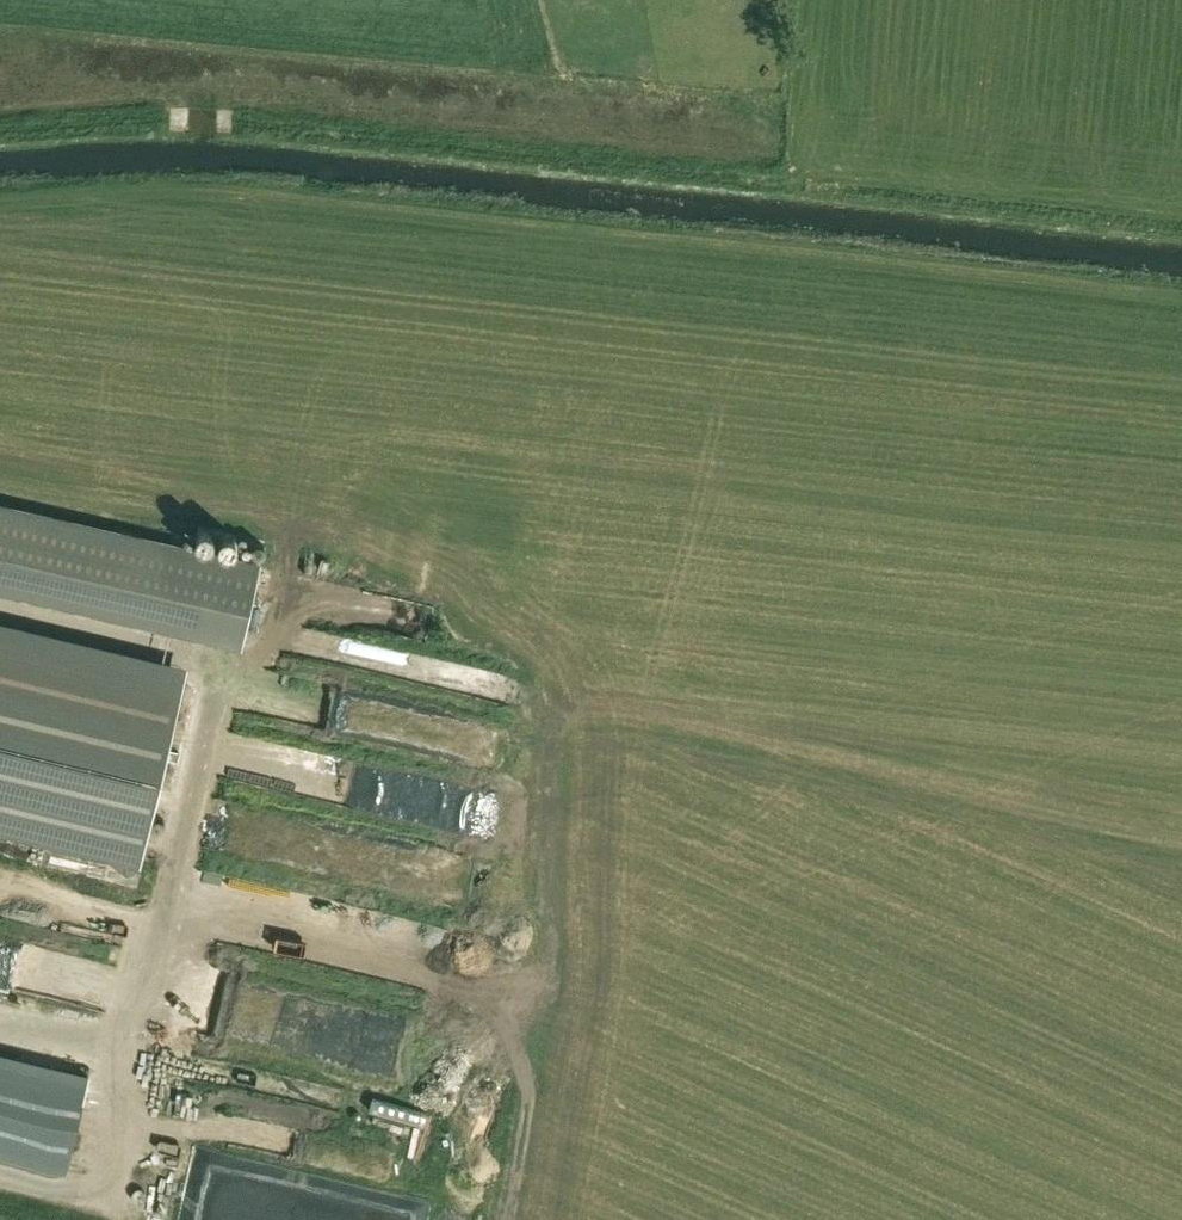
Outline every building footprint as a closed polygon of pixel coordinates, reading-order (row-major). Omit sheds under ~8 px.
[(243,642),(261,567),(0,507),(0,586),(243,642)] [(135,860),(183,661),(0,616),(0,827),(135,860)]
